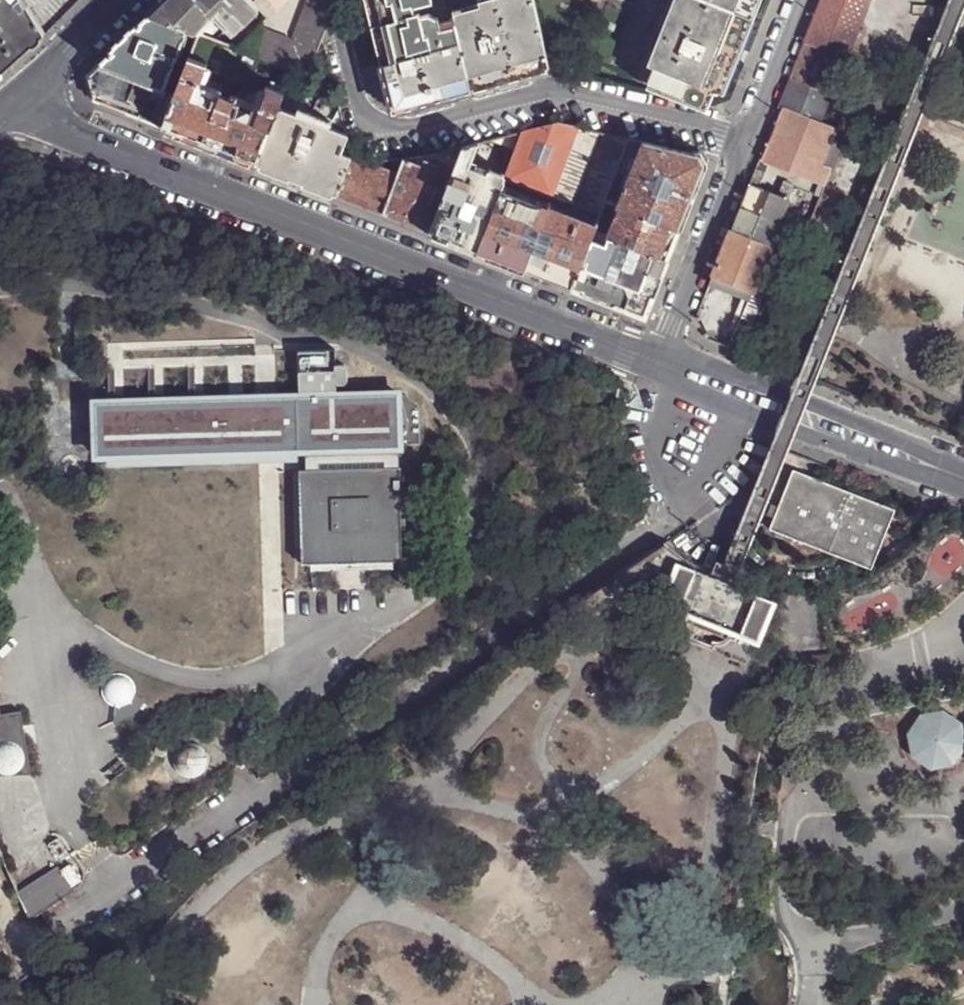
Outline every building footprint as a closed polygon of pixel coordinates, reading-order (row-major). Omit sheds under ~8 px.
[(44,34),(24,0),(0,0),(0,73),(1,72),(25,52),(44,34)] [(150,14),(185,35),(190,37),(211,18),(234,37),(255,15),(249,7),(244,0),(164,0),(150,14)] [(290,79),(296,81),(331,20),(328,8),(326,0),(310,0),(287,50),(253,34),(236,51),(232,55),(290,79)] [(249,7),(255,15),(265,24),(283,6),(278,0),(256,0),(249,7)] [(384,64),(395,61),(457,44),(453,25),(438,29),(434,13),(425,16),(425,13),(414,16),(413,8),(432,3),(431,0),(363,0),(371,31),(378,59),(382,59),(384,64)] [(454,15),(481,9),(480,2),(487,0),(450,0),(454,15)] [(454,15),(461,43),(472,91),(507,81),(551,68),(535,4),(534,0),(487,0),(480,2),(481,9),(454,15)] [(648,87),(701,108),(706,110),(715,91),(721,94),(737,52),(758,0),(674,0),(649,62),(655,66),(648,87)] [(868,0),(824,0),(807,44),(844,59),(868,0)] [(150,14),(99,65),(162,98),(185,35),(150,14)] [(932,33),(936,36),(943,18),(939,16),(932,33)] [(221,37),(212,47),(232,55),(236,51),(221,37)] [(923,58),(926,60),(933,43),(929,41),(923,58)] [(457,44),(395,61),(384,64),(380,66),(386,90),(387,96),(405,106),(410,105),(412,108),(436,101),(472,91),(461,43),(457,44)] [(820,119),(844,59),(807,44),(800,61),(782,105),(820,119)] [(212,146),(258,164),(278,107),(280,100),(263,94),(255,113),(249,115),(232,109),(235,102),(219,95),(216,103),(201,96),(198,89),(205,71),(186,64),(172,103),(163,127),(212,146)] [(127,113),(163,127),(172,103),(162,98),(99,65),(88,76),(96,101),(127,113)] [(840,128),(818,179),(826,183),(860,105),(851,101),(840,128)] [(301,103),(296,115),(308,119),(312,107),(301,103)] [(840,128),(820,119),(782,105),(767,143),(761,157),(799,171),(818,179),(840,128)] [(312,107),(308,119),(296,115),(278,107),(258,164),(298,180),(338,195),(353,158),(343,153),(348,140),(347,133),(344,131),(330,128),(319,124),(324,112),(312,107)] [(324,112),(319,124),(330,128),(335,116),(324,112)] [(500,189),(548,207),(553,196),(578,127),(560,122),(558,122),(522,131),(516,148),(505,180),(500,189)] [(578,127),(553,196),(548,207),(525,268),(548,277),(571,286),(594,232),(605,203),(608,197),(617,173),(630,139),(578,127)] [(491,139),(516,148),(522,131),(491,139)] [(706,159),(630,139),(617,173),(628,178),(620,201),(608,197),(605,203),(621,209),(678,231),(690,200),(706,159)] [(457,241),(478,249),(500,189),(505,180),(471,167),(479,143),(463,146),(431,231),(457,241)] [(410,223),(431,231),(463,146),(436,154),(403,158),(398,175),(385,213),(410,223)] [(362,205),(385,213),(398,175),(353,158),(338,195),(362,205)] [(756,169),(750,183),(713,277),(750,293),(747,300),(729,346),(742,350),(795,219),(782,214),(793,186),(783,181),(777,195),(759,187),(765,173),(756,169)] [(504,260),(525,268),(548,207),(500,189),(478,249),(504,260)] [(608,238),(666,261),(672,245),(678,231),(621,209),(608,238)] [(655,287),(666,261),(608,238),(594,232),(571,286),(609,301),(644,315),(655,287)] [(747,300),(750,293),(713,277),(710,286),(747,300)] [(301,343),(303,392),(341,390),(340,378),(347,377),(351,374),(350,361),(346,359),(340,357),(339,342),(301,343)] [(403,388),(341,390),(303,392),(270,393),(88,398),(90,461),(105,460),(105,467),(257,462),(267,462),(300,461),(400,457),(406,458),(403,388)] [(792,454),(786,451),(782,460),(789,462),(792,454)] [(300,461),(303,563),(403,559),(400,457),(300,461)] [(793,467),(770,524),(873,564),(894,507),(793,467)] [(946,521),(929,542),(910,559),(888,573),(864,584),(838,591),(815,594),(812,594),(786,593),(782,619),(803,620),(831,618),(858,613),(884,604),(909,590),(932,574),(952,554),(963,539),(963,530),(946,521)] [(658,581),(671,584),(680,562),(668,557),(658,581)] [(734,585),(738,578),(742,567),(740,565),(736,564),(733,562),(730,561),(727,560),(724,563),(719,561),(716,568),(713,575),(680,562),(671,584),(668,592),(686,600),(687,598),(715,609),(746,622),(745,625),(763,632),(776,603),(734,585)] [(108,701),(112,705),(117,707),(122,707),(127,706),(131,704),(134,701),(135,698),(137,695),(138,690),(137,684),(135,679),(131,675),(126,673),(120,672),(115,673),(110,676),(106,680),(104,685),(103,691),(105,696),(108,701)] [(1,741),(4,740),(10,740),(15,742),(20,745),(23,750),(24,753),(25,757),(24,763),(22,766),(20,769),(17,771),(13,773),(29,771),(19,710),(0,713),(0,741),(1,741)] [(929,718),(925,719),(913,736),(916,753),(932,765),(952,762),(963,746),(959,726),(942,715),(935,716),(932,717),(929,718)] [(0,773),(5,774),(9,774),(13,773),(17,771),(20,769),(22,766),(24,763),(25,757),(24,753),(23,750),(20,745),(15,742),(10,740),(4,740),(1,741),(0,741),(0,773)] [(187,773),(192,774),(197,773),(202,771),(205,767),(206,766),(208,766),(208,758),(208,752),(206,752),(204,749),(200,745),(195,744),(190,744),(185,745),(181,749),(178,753),(177,758),(178,763),(180,767),(183,771),(187,773)] [(41,912),(74,889),(59,866),(18,892),(30,921),(41,912)]
